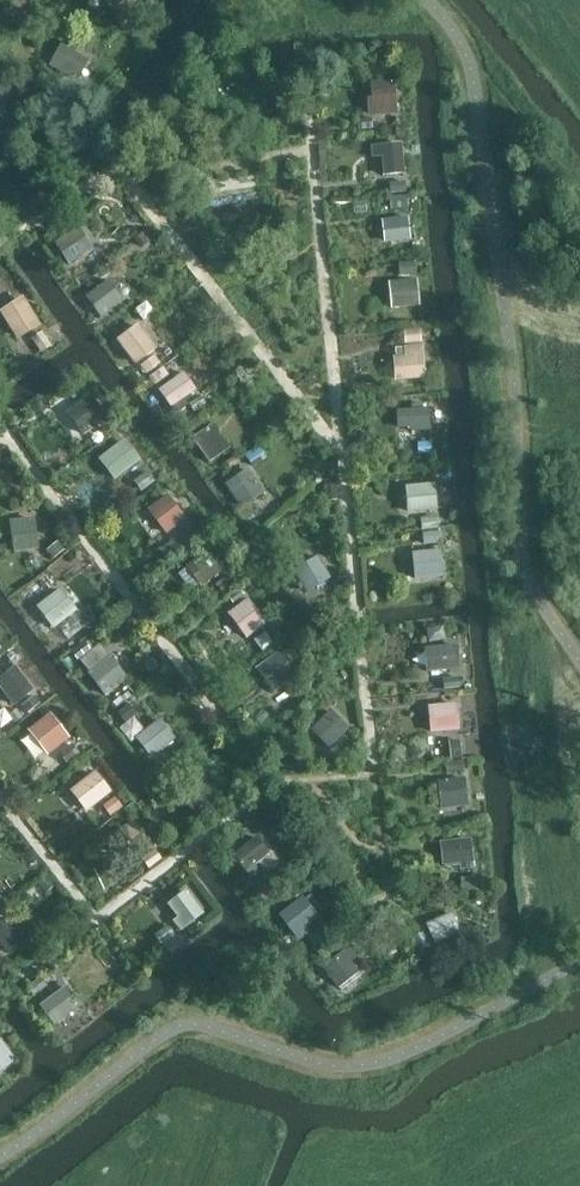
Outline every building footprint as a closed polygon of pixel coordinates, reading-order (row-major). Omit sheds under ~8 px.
[(108,11),(134,10),(134,0),(107,0),(108,11)] [(67,41),(51,61),(78,82),(94,62),(67,41)] [(1,73),(0,74),(0,111),(18,99),(1,73)] [(366,98),(370,115),(396,111),(393,79),(371,82),(373,96),(366,98)] [(401,131),(370,135),(376,181),(407,176),(401,131)] [(385,240),(413,239),(412,216),(385,216),(385,240)] [(80,224),(56,242),(73,265),(97,247),(80,224)] [(104,317),(127,299),(110,278),(87,296),(104,317)] [(423,327),(419,278),(385,280),(388,329),(423,327)] [(14,289),(0,300),(0,326),(15,346),(42,325),(14,289)] [(160,348),(131,314),(106,335),(135,369),(160,348)] [(407,344),(396,344),(396,378),(427,378),(426,328),(407,328),(407,344)] [(187,371),(162,386),(174,407),(200,391),(187,371)] [(84,441),(110,415),(87,392),(61,418),(84,441)] [(399,408),(399,428),(433,428),(432,407),(399,408)] [(212,460),(231,448),(215,423),(196,435),(212,460)] [(127,437),(100,457),(116,479),(144,460),(127,437)] [(273,489),(246,455),(217,479),(244,513),(273,489)] [(439,482),(408,484),(409,511),(440,509),(439,482)] [(173,491),(150,504),(167,533),(190,520),(173,491)] [(37,517),(13,518),(15,550),(38,549),(37,517)] [(222,562),(194,533),(169,558),(198,587),(222,562)] [(444,541),(404,543),(406,585),(446,582),(444,541)] [(318,554),(295,569),(309,591),(332,576),(318,554)] [(87,603),(72,582),(39,606),(55,627),(87,603)] [(247,637),(269,622),(251,596),(229,611),(247,637)] [(134,680),(101,639),(72,662),(106,703),(134,680)] [(461,643),(427,644),(427,670),(462,670),(461,643)] [(294,672),(271,647),(249,667),(272,692),(294,672)] [(6,655),(0,661),(0,705),(8,715),(37,690),(6,655)] [(458,696),(425,699),(429,742),(462,739),(458,696)] [(333,708),(313,728),(333,747),(353,727),(333,708)] [(53,710),(30,728),(50,755),(73,737),(53,710)] [(144,729),(137,718),(128,723),(149,758),(179,740),(165,716),(144,729)] [(110,795),(85,765),(57,789),(81,818),(110,795)] [(137,818),(112,834),(127,858),(152,842),(137,818)] [(469,833),(437,838),(443,877),(475,873),(469,833)] [(253,880),(278,860),(259,834),(233,854),(253,880)] [(213,909),(189,884),(159,912),(184,937),(213,909)] [(333,923),(304,887),(271,914),(300,949),(333,923)] [(436,943),(463,934),(455,911),(428,921),(436,943)] [(0,923),(0,950),(6,958),(30,940),(11,915),(0,923)] [(323,965),(339,987),(363,969),(355,958),(364,952),(356,941),(323,965)] [(82,1013),(62,984),(28,1008),(48,1037),(82,1013)] [(0,1037),(0,1070),(2,1072),(20,1058),(2,1036),(0,1037)]
